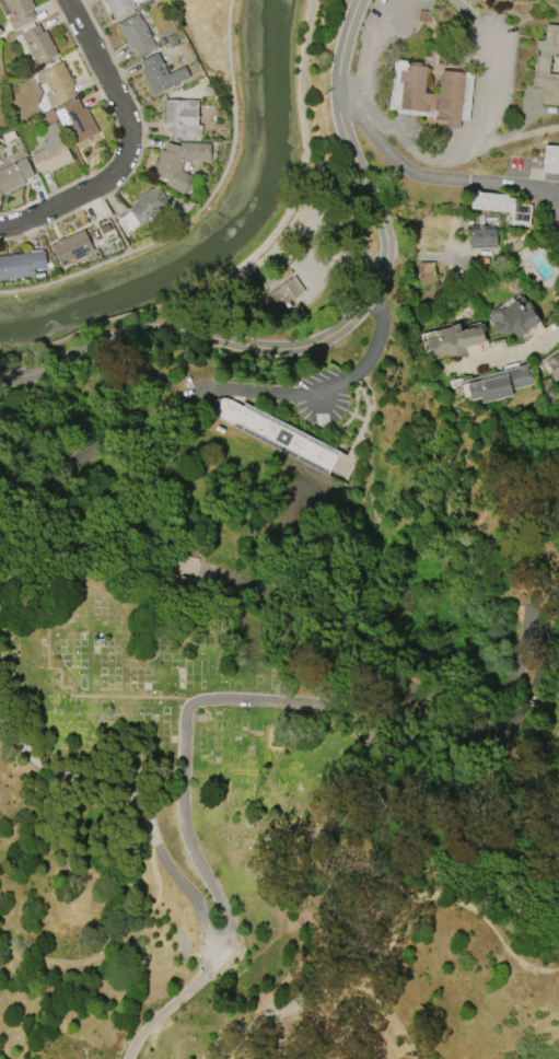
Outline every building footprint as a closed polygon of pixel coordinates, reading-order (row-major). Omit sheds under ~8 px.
[(12,16),(4,0),(30,0),(34,8),(31,9),(36,19),(12,31),(7,20),(12,16)] [(104,2),(103,0),(132,0),(136,8),(114,19),(105,1),(104,2)] [(116,24),(137,13),(141,21),(142,20),(152,38),(151,38),(155,48),(138,57),(133,47),(129,49),(116,24)] [(45,31),(58,55),(36,65),(20,34),(38,24),(42,32),(45,31)] [(546,24),(558,25),(558,57),(550,56),(548,73),(558,74),(558,106),(541,104),(543,89),(532,88),(536,39),(544,40),(546,24)] [(141,70),(143,69),(140,61),(158,53),(168,74),(184,66),(189,77),(177,83),(178,84),(173,86),(172,85),(153,95),(141,70)] [(473,72),(468,120),(459,120),(458,128),(445,127),(446,118),(396,113),(396,110),(388,110),(393,59),(408,60),(408,61),(421,62),(421,66),(427,66),(423,91),(427,92),(427,93),(439,94),(441,70),(465,72),(473,72)] [(35,75),(61,61),(74,85),(71,88),(74,94),(50,107),(46,100),(46,98),(44,94),(49,91),(45,82),(39,84),(35,75)] [(59,108),(77,98),(82,108),(85,107),(98,132),(78,143),(59,108)] [(164,100),(184,100),(197,100),(197,125),(201,125),(201,137),(183,136),(183,135),(166,135),(166,128),(162,128),(162,118),(164,118),(164,100)] [(55,121),(66,146),(72,161),(48,173),(46,170),(38,173),(30,154),(44,148),(42,142),(47,140),(42,128),(55,121)] [(164,185),(167,179),(154,176),(161,150),(164,150),(166,142),(179,146),(179,142),(201,142),(201,143),(210,143),(209,162),(183,161),(180,170),(193,176),(183,195),(164,185)] [(544,144),(558,146),(558,173),(541,172),(544,144)] [(2,195),(0,190),(0,169),(25,158),(34,176),(23,181),(25,184),(2,195)] [(158,186),(165,197),(167,196),(172,202),(168,205),(170,207),(164,210),(165,211),(148,223),(147,222),(138,228),(127,210),(135,205),(132,202),(158,186)] [(529,226),(510,225),(511,212),(469,209),(470,193),(475,193),(475,190),(478,190),(478,193),(506,194),(506,197),(514,198),(513,203),(531,205),(529,226)] [(497,247),(470,248),(469,226),(496,225),(497,247)] [(49,245),(56,242),(55,241),(62,237),(62,238),(83,229),(93,251),(86,254),(86,255),(60,267),(49,245)] [(34,276),(0,280),(0,256),(44,251),(46,268),(34,269),(34,276)] [(430,288),(430,284),(418,284),(418,261),(433,261),(434,277),(438,277),(438,283),(443,295),(430,302),(424,290),(430,288)] [(266,294),(294,276),(304,290),(276,309),(266,294)] [(539,322),(517,337),(512,329),(504,336),(502,331),(500,334),(492,323),(493,322),(488,313),(499,305),(501,309),(502,307),(503,310),(522,296),(526,302),(528,301),(537,314),(536,315),(539,322)] [(482,323),(486,333),(482,334),(485,341),(464,347),(465,354),(459,356),(458,354),(446,358),(445,357),(434,359),(433,356),(430,357),(426,339),(435,337),(434,331),(450,327),(449,326),(458,324),(459,329),(482,323)] [(539,361),(558,347),(558,378),(554,382),(548,373),(551,371),(546,363),(544,365),(545,368),(541,370),(538,364),(540,363),(539,361)] [(459,382),(515,368),(515,366),(526,363),(527,370),(529,369),(534,384),(511,389),(512,395),(481,403),(479,397),(470,399),(466,384),(461,386),(459,382)] [(329,470),(235,422),(233,427),(212,416),(221,398),(226,398),(337,455),(329,470)]
